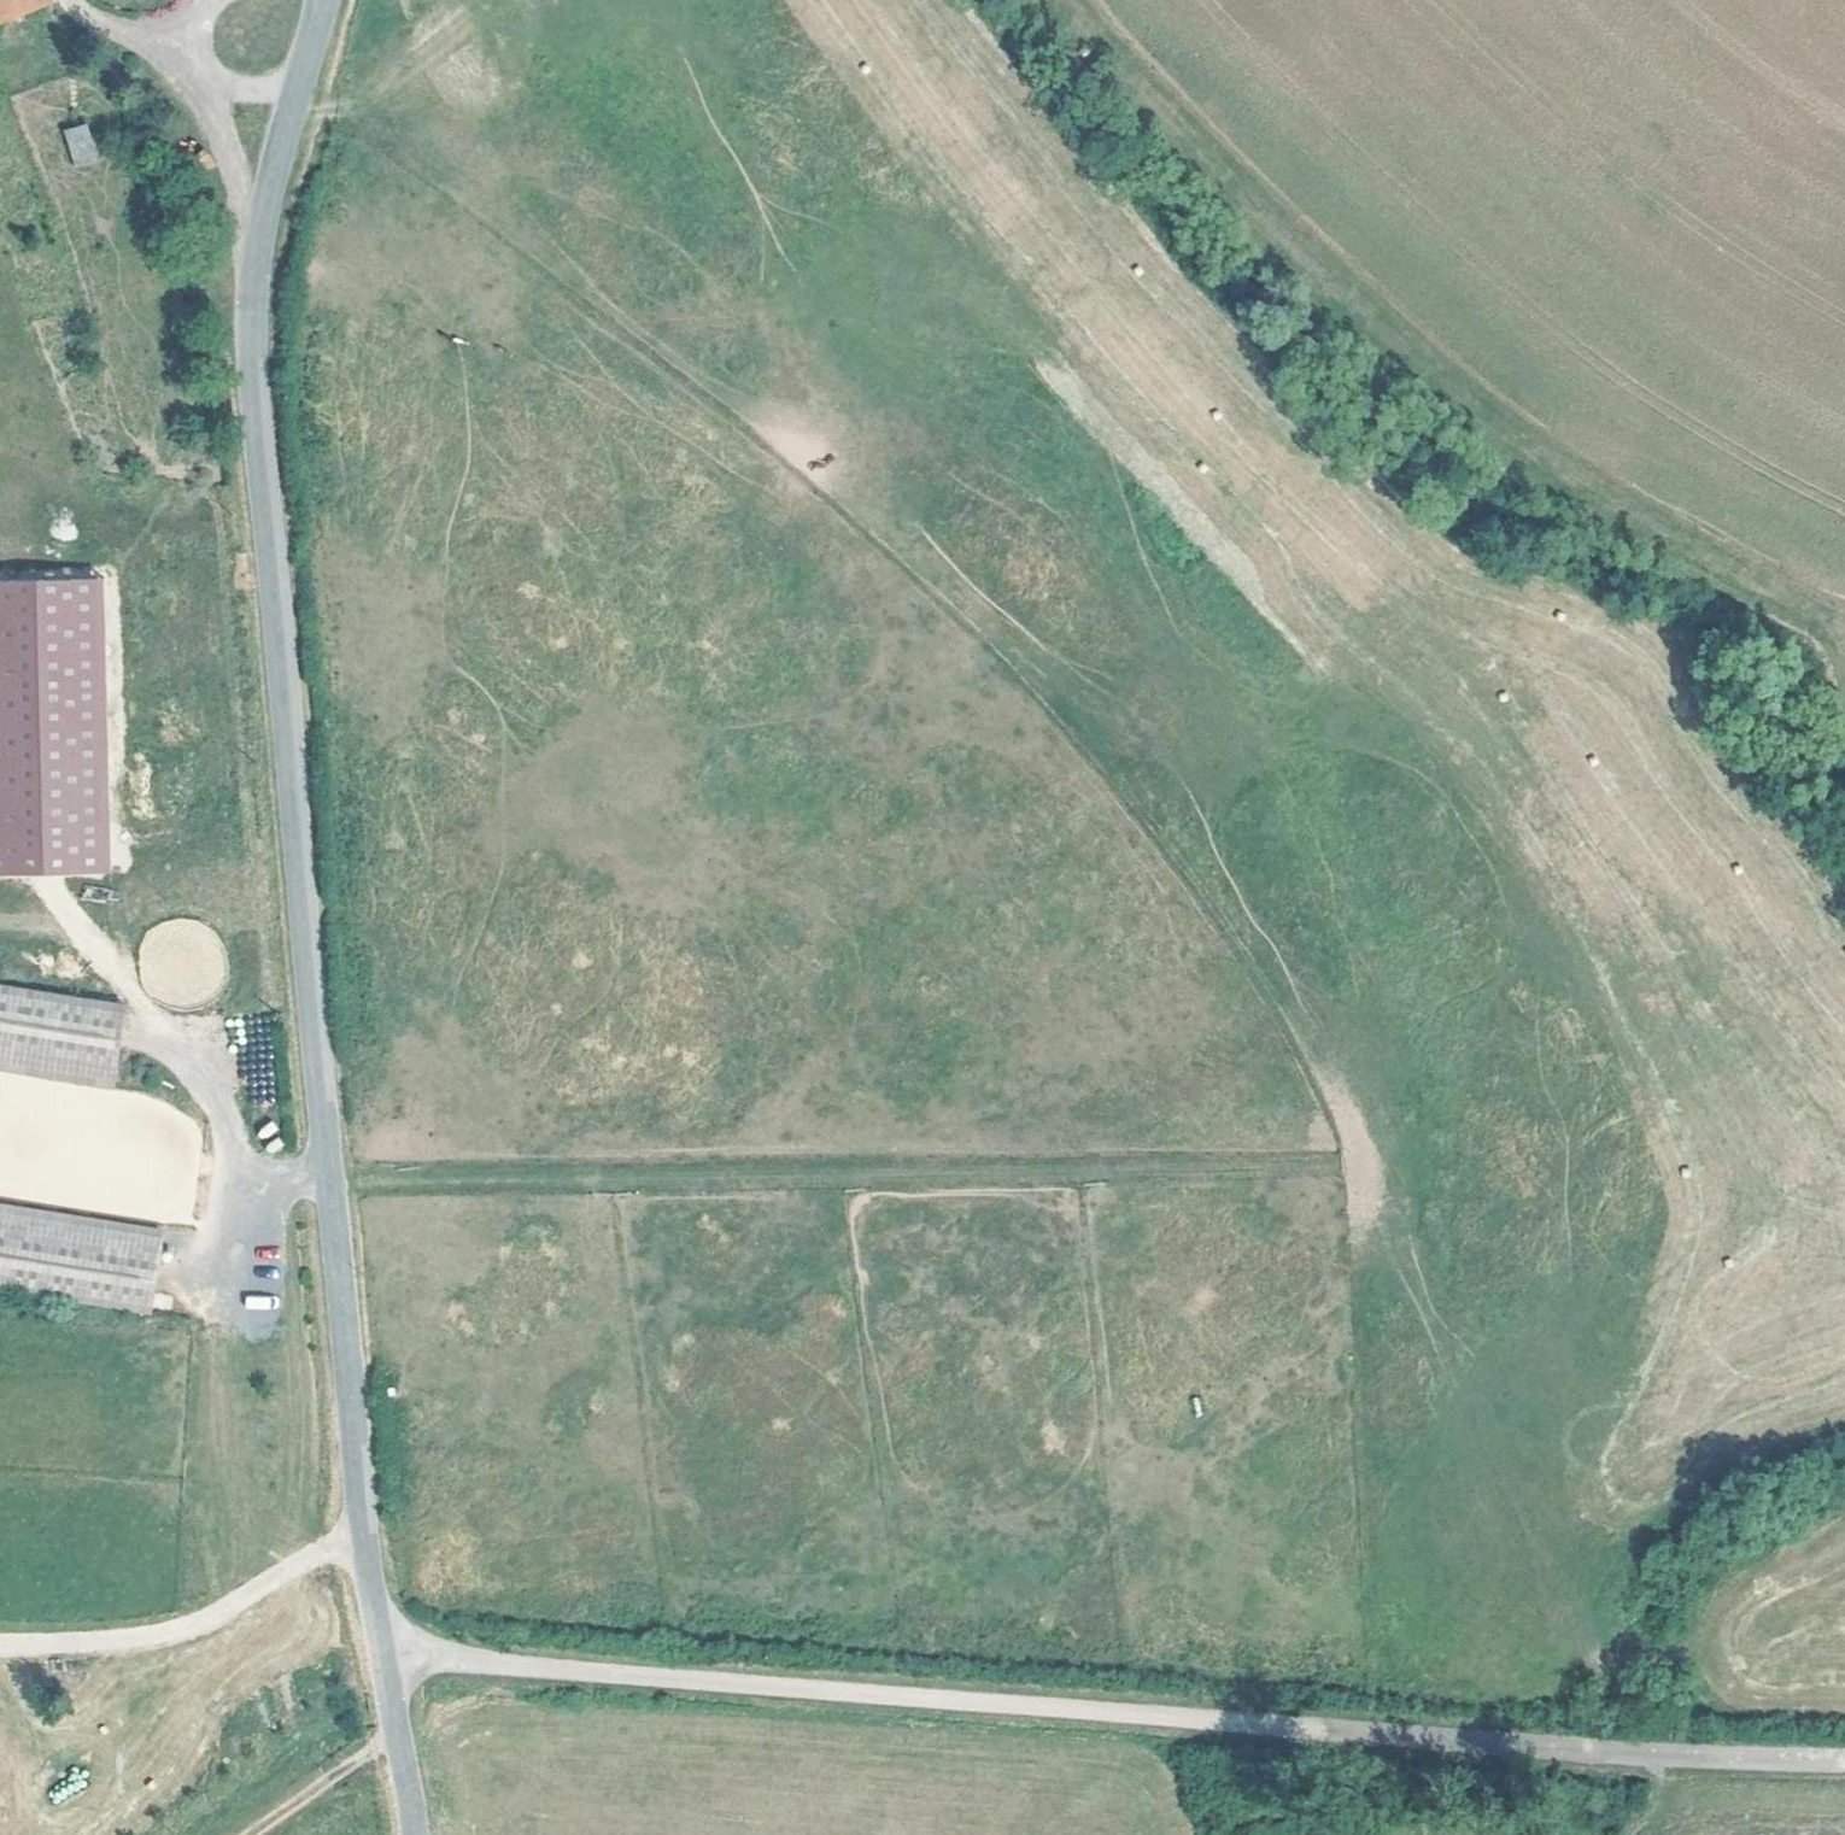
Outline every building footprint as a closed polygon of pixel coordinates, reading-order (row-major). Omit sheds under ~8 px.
[(48,3),(47,0),(0,0),(0,23),(48,3)] [(95,115),(67,121),(76,161),(104,156),(95,115)] [(110,872),(102,576),(0,579),(0,876),(110,872)] [(0,961),(0,1031),(81,1043),(91,974),(0,961)] [(0,1208),(0,1278),(123,1296),(133,1227),(0,1208)]
